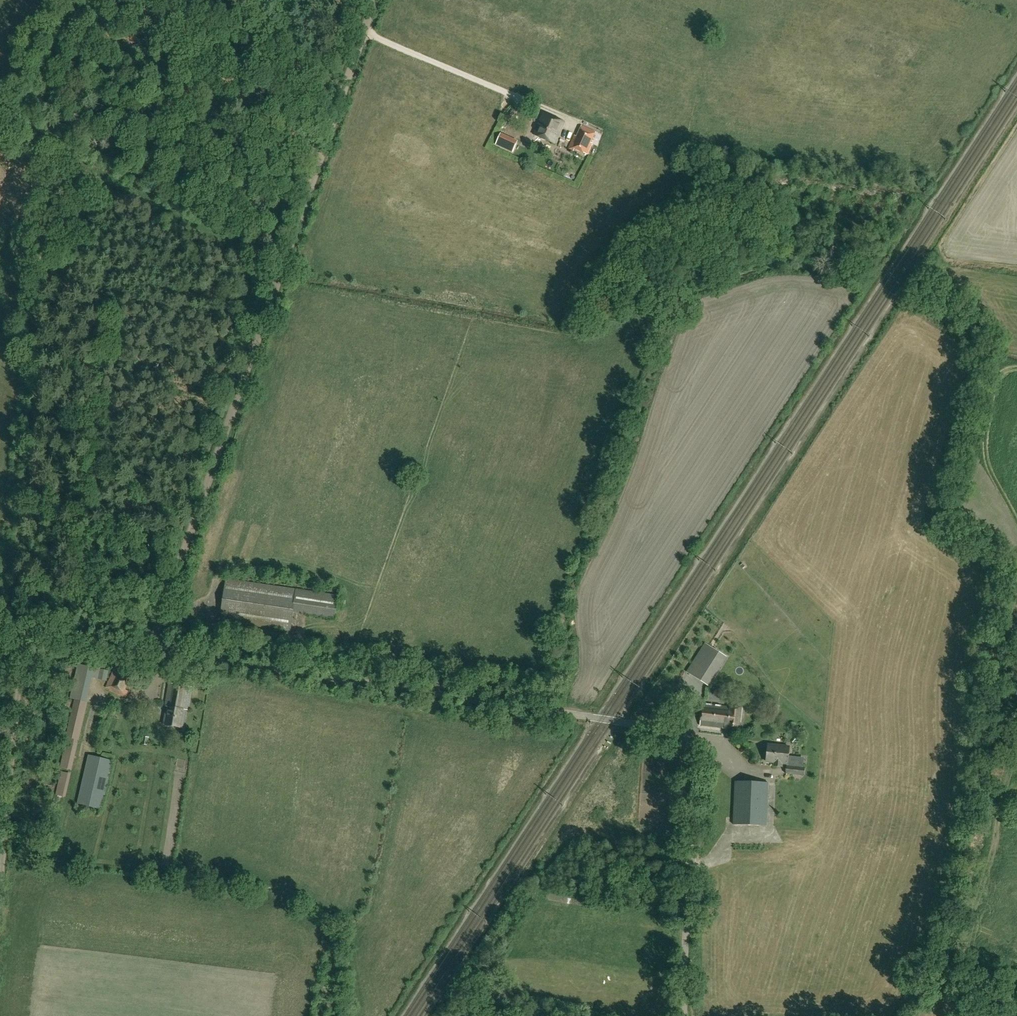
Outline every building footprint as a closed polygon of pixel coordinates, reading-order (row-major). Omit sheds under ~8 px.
[(555,144),(565,122),(544,113),(534,134),(555,144)] [(593,138),(595,133),(588,130),(589,128),(581,125),(576,136),(574,135),(568,149),(574,152),(575,149),(588,154),(595,138),(593,138)] [(498,139),(494,148),(505,153),(509,144),(498,139)] [(334,617),(337,596),(227,579),(221,620),(290,631),(293,611),(334,617)] [(688,678),(709,686),(725,654),(705,645),(688,678)] [(132,686),(137,675),(132,673),(134,667),(117,661),(105,687),(126,697),(129,691),(126,690),(128,684),(132,686)] [(107,681),(109,671),(100,669),(78,664),(70,698),(75,699),(66,740),(60,767),(73,770),(79,743),(88,702),(87,702),(93,677),(98,679),(107,681)] [(188,710),(192,687),(169,683),(165,706),(167,706),(164,724),(183,727),(186,710),(188,710)] [(731,707),(703,703),(700,725),(725,728),(725,729),(739,730),(742,707),(731,706),(731,707)] [(790,747),(768,744),(768,746),(767,746),(766,747),(765,753),(766,754),(767,754),(766,761),(774,762),(774,766),(782,767),(783,763),(787,764),(787,766),(786,774),(805,776),(805,767),(796,766),(796,757),(789,756),(790,747)] [(101,809),(113,761),(90,755),(78,804),(101,809)] [(66,797),(71,774),(69,773),(61,771),(56,795),(66,797)] [(767,826),(768,783),(735,781),(733,824),(767,826)]
